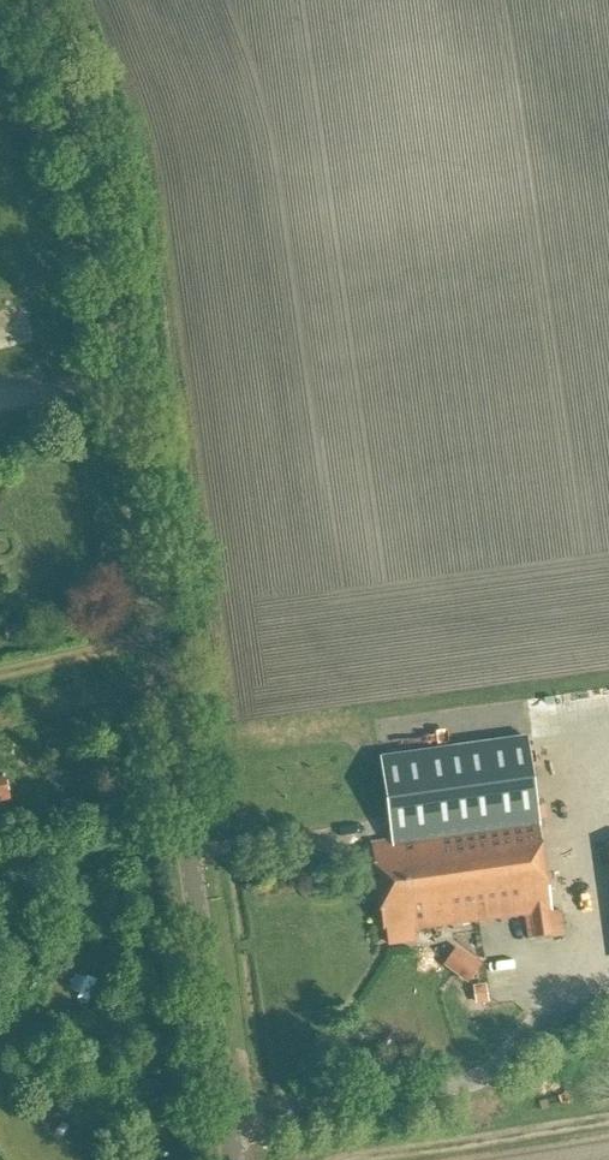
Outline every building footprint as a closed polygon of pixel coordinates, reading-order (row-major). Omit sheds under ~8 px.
[(394,843),(373,846),(385,931),(413,927),(414,934),(532,918),(536,941),(556,939),(528,737),(382,759),(394,843)] [(10,801),(5,777),(0,778),(0,804),(10,801)] [(464,944),(447,962),(471,983),(487,964),(464,944)]
